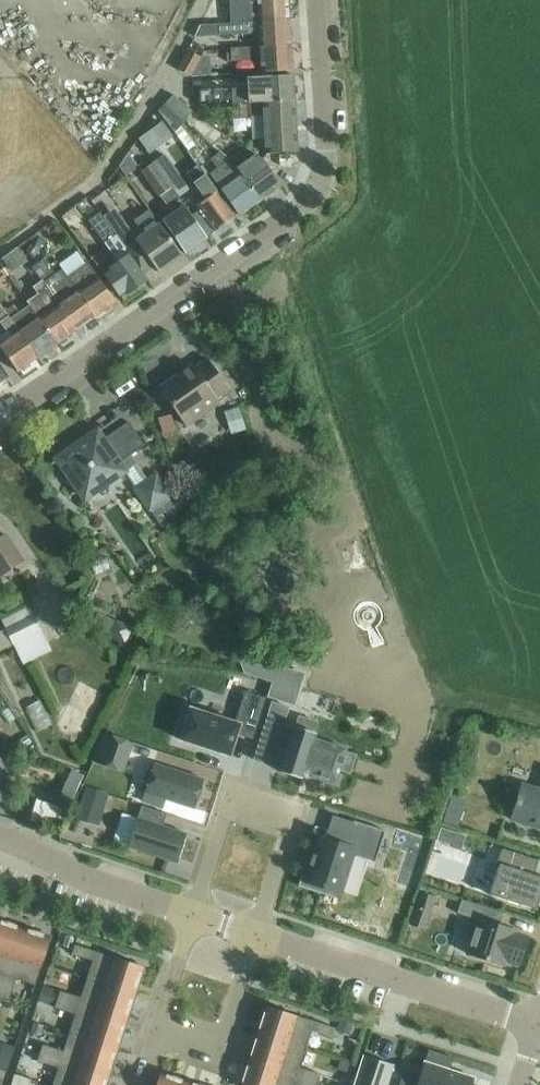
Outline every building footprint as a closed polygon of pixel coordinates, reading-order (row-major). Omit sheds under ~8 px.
[(201,25),(288,20),(287,0),(246,0),(247,10),(230,11),(229,0),(214,0),(201,25)] [(201,25),(195,37),(259,33),(260,47),(290,45),(289,20),(201,25)] [(260,47),(231,49),(232,62),(261,60),(262,73),(292,71),(290,45),(260,47)] [(188,50),(178,68),(192,76),(211,75),(210,56),(200,56),(188,50)] [(248,87),(199,90),(200,105),(263,102),(263,104),(294,102),(293,77),(262,78),(248,79),(248,87)] [(166,104),(184,120),(192,112),(174,95),(166,104)] [(263,104),(265,129),(266,154),(297,153),(295,127),(294,102),(263,104)] [(237,168),(239,171),(259,200),(280,185),(262,160),(246,148),(229,161),(237,168)] [(187,152),(177,160),(187,174),(186,174),(205,200),(197,206),(200,210),(196,213),(192,217),(206,237),(215,230),(215,231),(235,217),(225,204),(217,192),(198,166),(187,152)] [(165,155),(154,163),(178,197),(188,189),(165,155)] [(220,189),(238,215),(259,200),(239,171),(237,168),(229,161),(220,168),(225,172),(219,176),(207,159),(198,166),(217,192),(220,189)] [(156,213),(185,253),(185,254),(207,238),(206,237),(192,217),(178,197),(154,163),(141,171),(159,197),(160,196),(167,206),(156,213)] [(128,167),(113,180),(127,196),(142,183),(128,167)] [(123,223),(133,217),(122,197),(112,203),(123,223)] [(127,227),(115,235),(144,274),(154,267),(158,272),(181,256),(150,211),(135,221),(139,227),(131,233),(127,227)] [(144,274),(115,235),(99,213),(88,221),(117,262),(107,269),(108,271),(103,274),(119,297),(125,293),(126,295),(147,279),(144,274)] [(84,242),(64,253),(72,266),(91,254),(84,242)] [(18,247),(2,259),(13,272),(28,261),(18,247)] [(87,263),(67,276),(63,269),(56,274),(45,259),(32,268),(41,281),(76,330),(95,316),(96,317),(116,303),(87,263)] [(38,293),(27,301),(29,305),(57,344),(76,330),(41,281),(33,287),(35,290),(38,293)] [(5,311),(0,304),(0,322),(6,330),(0,334),(0,348),(17,372),(37,358),(5,311)] [(14,305),(5,311),(37,358),(57,344),(29,305),(20,312),(14,305)] [(182,372),(159,388),(162,393),(162,396),(166,402),(169,403),(186,426),(190,432),(208,419),(204,413),(218,404),(219,406),(233,396),(229,390),(207,359),(195,368),(193,365),(182,372)] [(8,378),(0,366),(0,384),(8,378)] [(102,440),(98,433),(104,429),(103,428),(51,463),(52,465),(58,460),(85,498),(124,471),(119,463),(144,445),(128,422),(102,440)] [(168,495),(155,476),(136,489),(150,508),(168,495)] [(6,535),(0,539),(0,575),(23,560),(6,535)] [(357,596),(362,620),(375,617),(370,593),(357,596)] [(34,615),(5,629),(13,645),(42,631),(34,615)] [(299,676),(243,658),(245,676),(271,685),(267,696),(290,703),(299,676)] [(190,708),(179,740),(230,756),(237,734),(253,739),(266,698),(245,691),(235,722),(190,708)] [(272,702),(261,737),(276,742),(288,745),(280,772),(300,779),(303,771),(336,782),(346,749),(313,739),(315,733),(314,733),(317,722),(299,716),(295,727),(294,726),(294,728),(283,725),(289,707),(272,702)] [(123,772),(132,743),(107,735),(98,764),(123,772)] [(204,780),(154,764),(145,793),(194,809),(204,780)] [(510,819),(539,828),(539,790),(521,784),(510,819)] [(61,817),(67,795),(42,788),(36,810),(61,817)] [(107,794),(86,788),(77,817),(98,824),(107,794)] [(166,814),(141,806),(137,818),(137,817),(127,847),(128,848),(128,847),(176,863),(175,863),(177,863),(186,834),(185,833),(185,834),(162,826),(166,814)] [(384,831),(354,821),(347,846),(320,838),(311,868),(307,866),(304,865),(297,885),(334,897),(335,893),(341,895),(355,855),(375,861),(384,831)] [(502,849),(497,865),(499,865),(489,895),(536,910),(539,898),(539,877),(534,875),(539,861),(502,849)] [(503,913),(462,900),(457,913),(478,920),(467,954),(504,966),(506,962),(518,966),(528,937),(515,933),(516,931),(499,925),(503,913)] [(0,997),(23,928),(6,923),(5,925),(0,924),(0,997)] [(35,985),(50,939),(39,936),(40,934),(23,928),(0,997),(9,1000),(16,979),(35,985)] [(75,945),(72,954),(92,961),(86,979),(132,994),(135,984),(138,985),(144,967),(75,945)] [(126,1022),(132,1004),(129,1004),(132,994),(86,979),(81,997),(60,991),(57,999),(126,1022)] [(115,1047),(118,1038),(121,1039),(126,1022),(57,999),(54,1008),(75,1014),(69,1033),(115,1047)] [(263,1025),(260,1035),(305,1049),(311,1031),(332,1038),(335,1028),(266,1006),(260,1024),(263,1025)] [(109,1075),(114,1058),(112,1057),(115,1047),(69,1033),(63,1051),(42,1044),(40,1053),(109,1075)] [(260,1035),(257,1044),(254,1044),(248,1061),(317,1083),(320,1074),(299,1068),(305,1049),(260,1035)] [(428,1050),(418,1084),(472,1084),(474,1078),(449,1071),(453,1058),(428,1050)] [(109,1075),(40,1053),(37,1061),(58,1068),(52,1084),(106,1084),(109,1075)] [(393,1065),(364,1055),(354,1084),(386,1084),(393,1065)] [(317,1083),(248,1061),(243,1078),(245,1079),(243,1084),(294,1084),(295,1084),(317,1084),(317,1083)] [(187,1084),(177,1081),(178,1079),(160,1073),(156,1084),(186,1084),(187,1084)]
